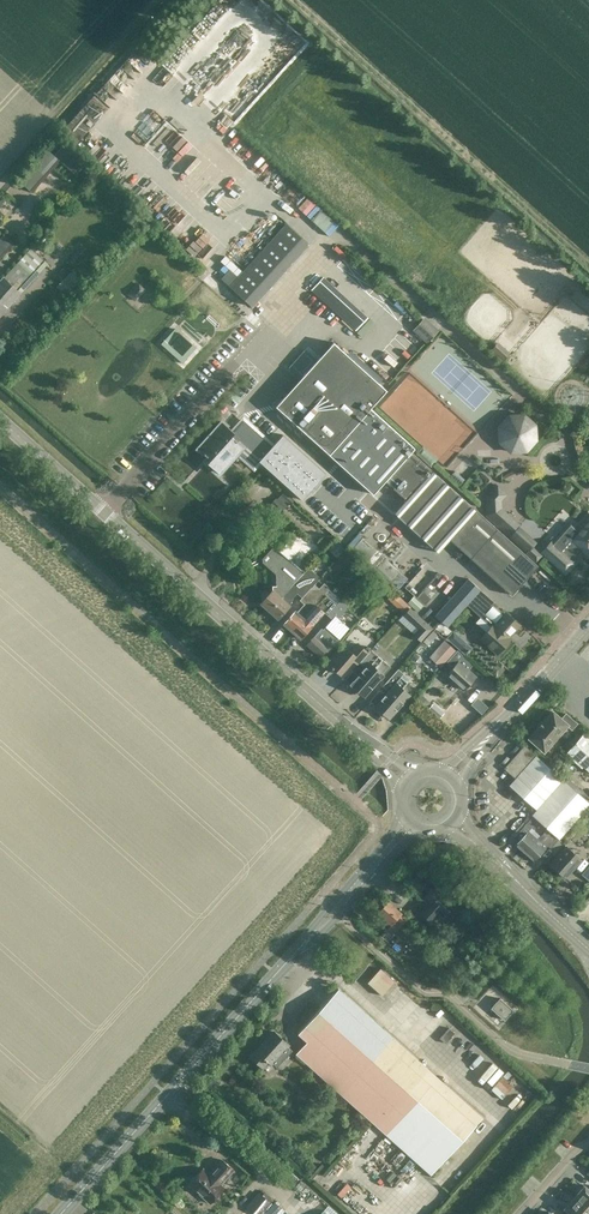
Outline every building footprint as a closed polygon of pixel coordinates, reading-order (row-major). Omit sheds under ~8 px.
[(108,108),(94,95),(67,125),(81,138),(108,108)] [(63,144),(54,155),(60,160),(59,161),(76,176),(86,164),(63,144)] [(35,159),(18,179),(31,191),(60,160),(46,148),(35,159)] [(324,233),(335,222),(321,209),(310,220),(324,233)] [(308,243),(286,223),(229,286),(251,306),(308,243)] [(0,236),(0,258),(14,242),(3,232),(0,236)] [(344,259),(347,255),(337,245),(333,249),(344,259)] [(21,293),(18,290),(43,261),(30,249),(4,277),(3,277),(0,281),(0,316),(21,293)] [(357,270),(360,267),(352,260),(349,263),(357,270)] [(70,270),(56,286),(65,295),(79,278),(70,270)] [(322,276),(311,289),(356,330),(367,317),(322,276)] [(127,295),(134,302),(144,291),(137,284),(127,295)] [(379,290),(387,297),(390,293),(382,286),(379,290)] [(408,310),(398,300),(394,304),(404,314),(408,310)] [(427,344),(439,330),(425,317),(413,330),(427,344)] [(483,516),(453,488),(411,451),(414,448),(370,408),(386,390),(333,342),(276,406),(373,494),(385,481),(405,499),(393,512),(438,552),(450,539),(511,594),(538,565),(483,516)] [(524,414),(509,415),(499,426),(500,441),(511,451),(526,450),(536,439),(535,424),(524,414)] [(326,473),(282,434),(272,446),(243,420),(233,431),(234,432),(231,435),(242,446),(237,452),(254,466),(259,460),(302,500),(326,473)] [(222,421),(198,448),(210,458),(207,462),(218,472),(237,452),(242,446),(231,435),(234,432),(233,431),(222,421)] [(431,467),(438,459),(423,446),(416,454),(431,467)] [(461,486),(466,480),(455,470),(450,476),(461,486)] [(486,516),(537,562),(542,557),(532,547),(536,543),(518,527),(520,525),(502,509),(502,501),(508,494),(498,485),(496,485),(495,484),(484,494),(486,516)] [(276,498),(273,501),(283,511),(287,507),(291,503),(291,504),(294,501),(284,491),(277,499),(276,498)] [(578,531),(575,527),(548,557),(565,572),(574,562),(573,561),(583,549),(588,554),(588,552),(588,519),(578,531)] [(365,534),(371,527),(367,523),(361,531),(365,534)] [(353,548),(361,538),(357,534),(349,544),(353,548)] [(274,545),(262,558),(263,562),(269,568),(276,574),(276,585),(272,585),(272,589),(260,603),(269,611),(278,601),(283,595),(304,572),(290,559),(302,547),(291,537),(280,550),(274,545)] [(376,567),(384,557),(362,538),(354,548),(376,567)] [(336,541),(331,547),(338,554),(343,548),(336,541)] [(347,562),(353,557),(346,549),(340,554),(347,562)] [(400,588),(408,579),(386,558),(377,567),(400,588)] [(316,582),(304,572),(283,595),(278,601),(269,611),(278,618),(290,605),(292,598),(297,593),(302,597),(299,600),(300,600),(315,584),(316,582)] [(506,613),(504,615),(493,605),(495,603),(468,579),(435,615),(447,626),(467,605),(491,626),(481,638),(497,652),(501,648),(503,648),(507,644),(507,641),(510,638),(508,635),(511,631),(512,632),(520,624),(506,613)] [(295,610),(283,623),(293,632),(326,594),(325,593),(330,588),(324,583),(319,588),(315,584),(300,600),(304,604),(297,611),(295,610)] [(409,606),(393,591),(388,597),(404,612),(409,606)] [(425,605),(431,598),(423,591),(417,598),(425,605)] [(326,594),(293,632),(300,638),(312,625),(311,624),(323,611),(327,615),(341,600),(340,599),(336,603),(326,594)] [(417,612),(424,605),(414,596),(408,603),(417,612)] [(322,628),(306,644),(320,656),(328,648),(330,650),(349,628),(337,618),(348,606),(341,600),(327,615),(332,619),(323,629),(322,628)] [(420,630),(414,636),(421,643),(434,630),(409,607),(403,614),(420,630)] [(425,649),(438,635),(433,631),(420,645),(425,649)] [(473,648),(453,631),(446,638),(466,656),(473,648)] [(456,651),(444,640),(429,656),(441,667),(456,651)] [(359,661),(359,662),(371,649),(367,646),(365,649),(359,643),(352,651),(344,644),(327,663),(339,673),(352,659),(357,663),(359,661)] [(371,649),(359,662),(364,666),(349,683),(362,694),(369,686),(371,687),(390,666),(371,649)] [(453,667),(446,674),(464,690),(475,676),(463,665),(468,659),(457,650),(447,661),(453,667)] [(420,656),(415,653),(411,658),(415,662),(420,656)] [(401,688),(410,679),(398,668),(382,685),(388,690),(375,705),(389,717),(409,695),(401,688)] [(431,702),(422,695),(418,700),(426,707),(431,702)] [(529,738),(544,751),(567,725),(572,729),(577,723),(566,713),(561,719),(552,711),(543,722),(542,721),(538,727),(529,738)] [(583,735),(567,753),(588,773),(588,741),(583,735)] [(525,745),(503,769),(516,780),(509,787),(536,811),(532,816),(547,829),(558,840),(560,838),(587,807),(588,808),(588,803),(525,745)] [(524,852),(535,840),(527,831),(536,821),(532,816),(526,823),(526,824),(511,840),(515,844),(522,851),(524,852)] [(539,836),(535,840),(524,852),(533,861),(545,848),(544,848),(547,845),(554,851),(563,841),(560,838),(558,840),(547,829),(540,837),(539,836)] [(581,859),(567,846),(550,864),(565,877),(581,859)] [(581,875),(588,881),(588,865),(581,875)] [(441,914),(453,901),(434,884),(422,898),(430,904),(427,907),(426,905),(421,912),(431,921),(439,912),(441,914)] [(401,924),(407,918),(388,900),(377,912),(390,924),(396,919),(401,924)] [(387,928),(380,936),(390,945),(397,937),(387,928)] [(472,973),(465,966),(457,975),(464,982),(472,973)] [(380,968),(367,982),(382,995),(395,981),(385,972),(380,968)] [(431,1175),(483,1116),(338,988),(298,1033),(307,1041),(296,1053),(431,1175)] [(513,1010),(500,997),(491,1007),(491,1008),(485,1014),(498,1025),(504,1019),(513,1010)] [(273,1031),(269,1036),(250,1057),(261,1066),(267,1059),(271,1063),(272,1062),(277,1066),(292,1050),(287,1045),(288,1044),(273,1031)] [(501,1097),(514,1084),(504,1074),(491,1087),(501,1097)] [(189,1184),(210,1203),(224,1187),(221,1184),(233,1170),(222,1159),(209,1173),(203,1168),(189,1184)] [(583,1184),(578,1190),(579,1191),(574,1196),(588,1210),(588,1190),(583,1184)] [(247,1207),(255,1213),(262,1213),(271,1203),(260,1193),(247,1207)] [(574,1196),(569,1202),(568,1201),(563,1207),(571,1213),(588,1213),(588,1210),(574,1196)]
